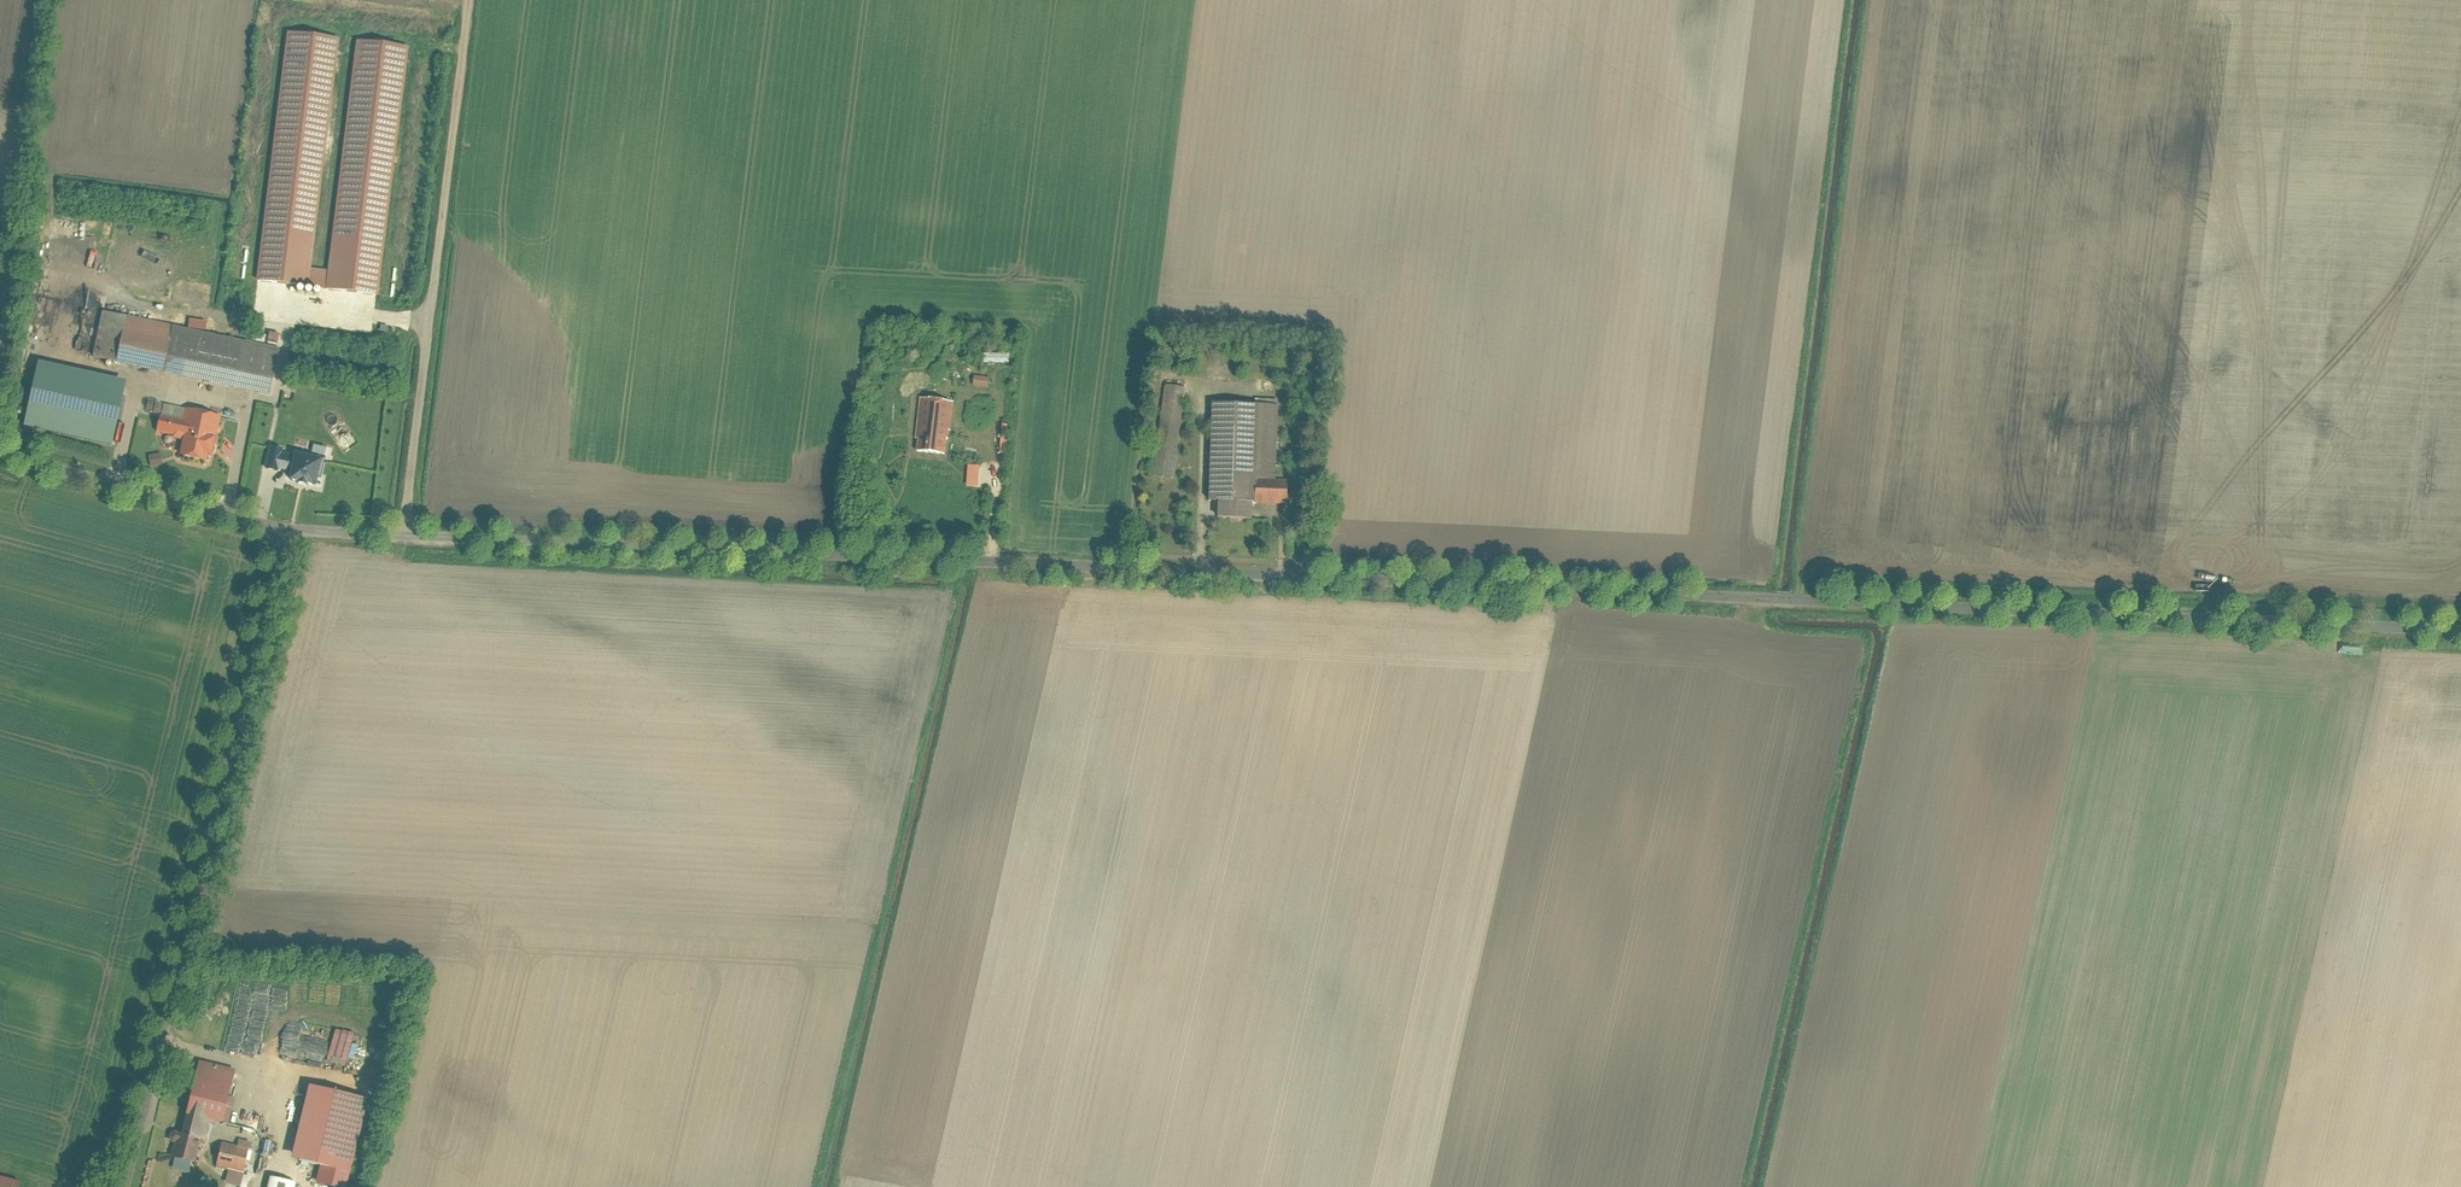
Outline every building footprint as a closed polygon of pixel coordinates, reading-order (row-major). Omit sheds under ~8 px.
[(342,40),(291,33),(259,281),(311,288),(342,40)] [(410,48),(358,41),(327,290),(379,296),(410,48)] [(130,318),(105,313),(95,357),(120,363),(130,318)] [(175,327),(130,318),(120,363),(166,372),(175,327)] [(166,372),(271,394),(281,349),(175,327),(166,372)] [(27,427),(112,448),(128,383),(43,363),(27,427)] [(989,388),(991,378),(974,375),(973,386),(989,388)] [(1169,384),(1156,475),(1177,478),(1191,387),(1169,384)] [(908,394),(904,447),(940,449),(944,396),(908,394)] [(1209,495),(1209,515),(1240,515),(1240,499),(1281,499),(1281,470),(1269,470),(1269,399),(1202,399),(1202,495),(1209,495)] [(180,458),(211,465),(222,417),(191,410),(188,422),(163,416),(159,432),(185,438),(180,458)] [(1007,454),(1009,425),(1002,424),(999,454),(1007,454)] [(283,444),(273,442),(268,469),(277,471),(278,468),(281,452),(283,444)] [(292,482),(318,488),(325,456),(298,450),(297,455),(281,452),(278,468),(294,472),(292,482)] [(162,464),(160,454),(148,455),(149,466),(162,464)] [(334,1027),(325,1059),(345,1065),(355,1033),(334,1027)] [(189,1057),(164,1158),(189,1164),(201,1118),(211,1120),(225,1066),(189,1057)] [(307,1082),(288,1154),(338,1167),(357,1095),(307,1082)] [(199,1159),(229,1170),(237,1146),(208,1135),(199,1159)] [(19,1182),(0,1177),(0,1186),(18,1186),(19,1182)] [(268,1177),(266,1186),(294,1186),(295,1183),(268,1177)]
